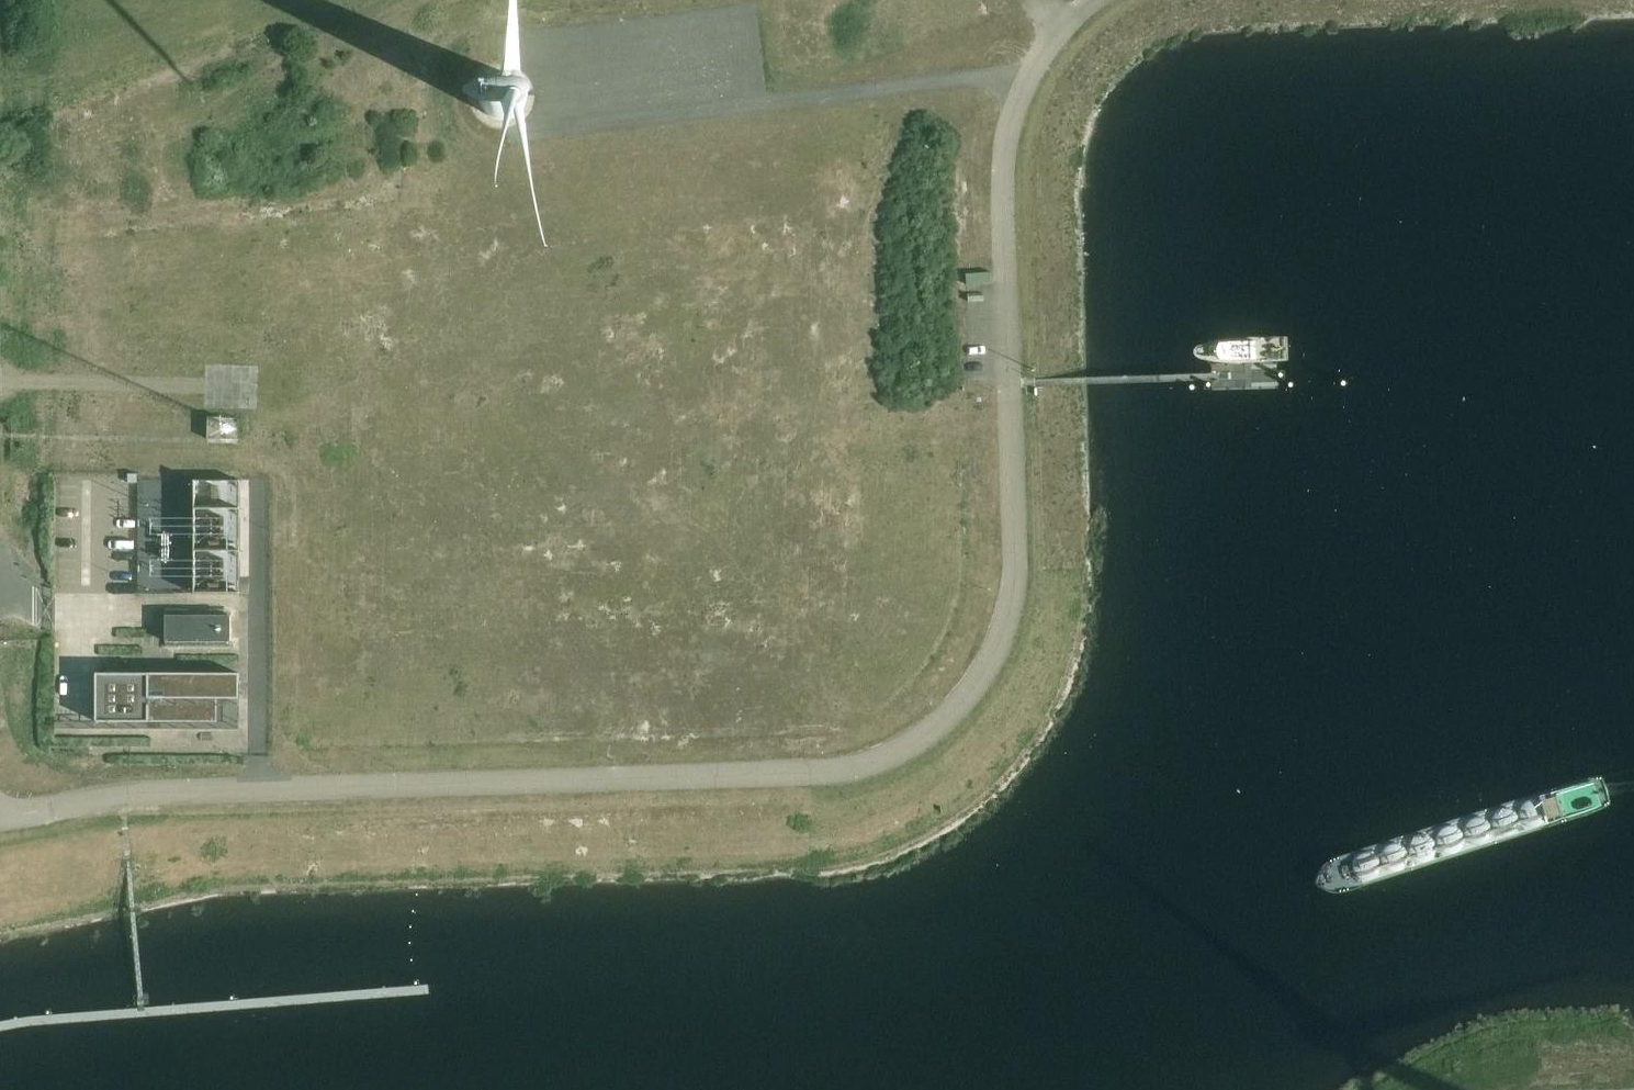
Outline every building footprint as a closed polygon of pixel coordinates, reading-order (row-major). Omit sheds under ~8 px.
[(478,92),(478,95),(478,98),(478,101),(479,104),(480,107),(481,109),(483,112),(485,114),(486,115),(488,117),(491,118),(493,119),(496,120),(499,121),(502,121),(505,121),(508,121),(510,120),(513,119),(516,117),(518,116),(520,113),(522,111),(524,109),(525,106),(526,103),(527,101),(527,98),(527,95),(526,92),(526,89),(525,86),(523,84),(522,81),(520,79),(517,77),(515,76),(512,74),(510,73),(507,73),(504,72),(501,72),(498,73),(495,73),(492,74),(490,76),(487,77),(485,79),(483,82),(482,84),(480,87),(479,89),(478,92)] [(978,271),(978,295),(988,295),(988,271),(978,271)] [(208,416),(207,439),(220,439),(221,416),(208,416)] [(241,493),(197,492),(201,612),(245,611),(241,493)] [(166,615),(166,642),(229,642),(230,616),(166,615)] [(242,700),(243,675),(98,673),(99,722),(220,724),(220,700),(242,700)]
